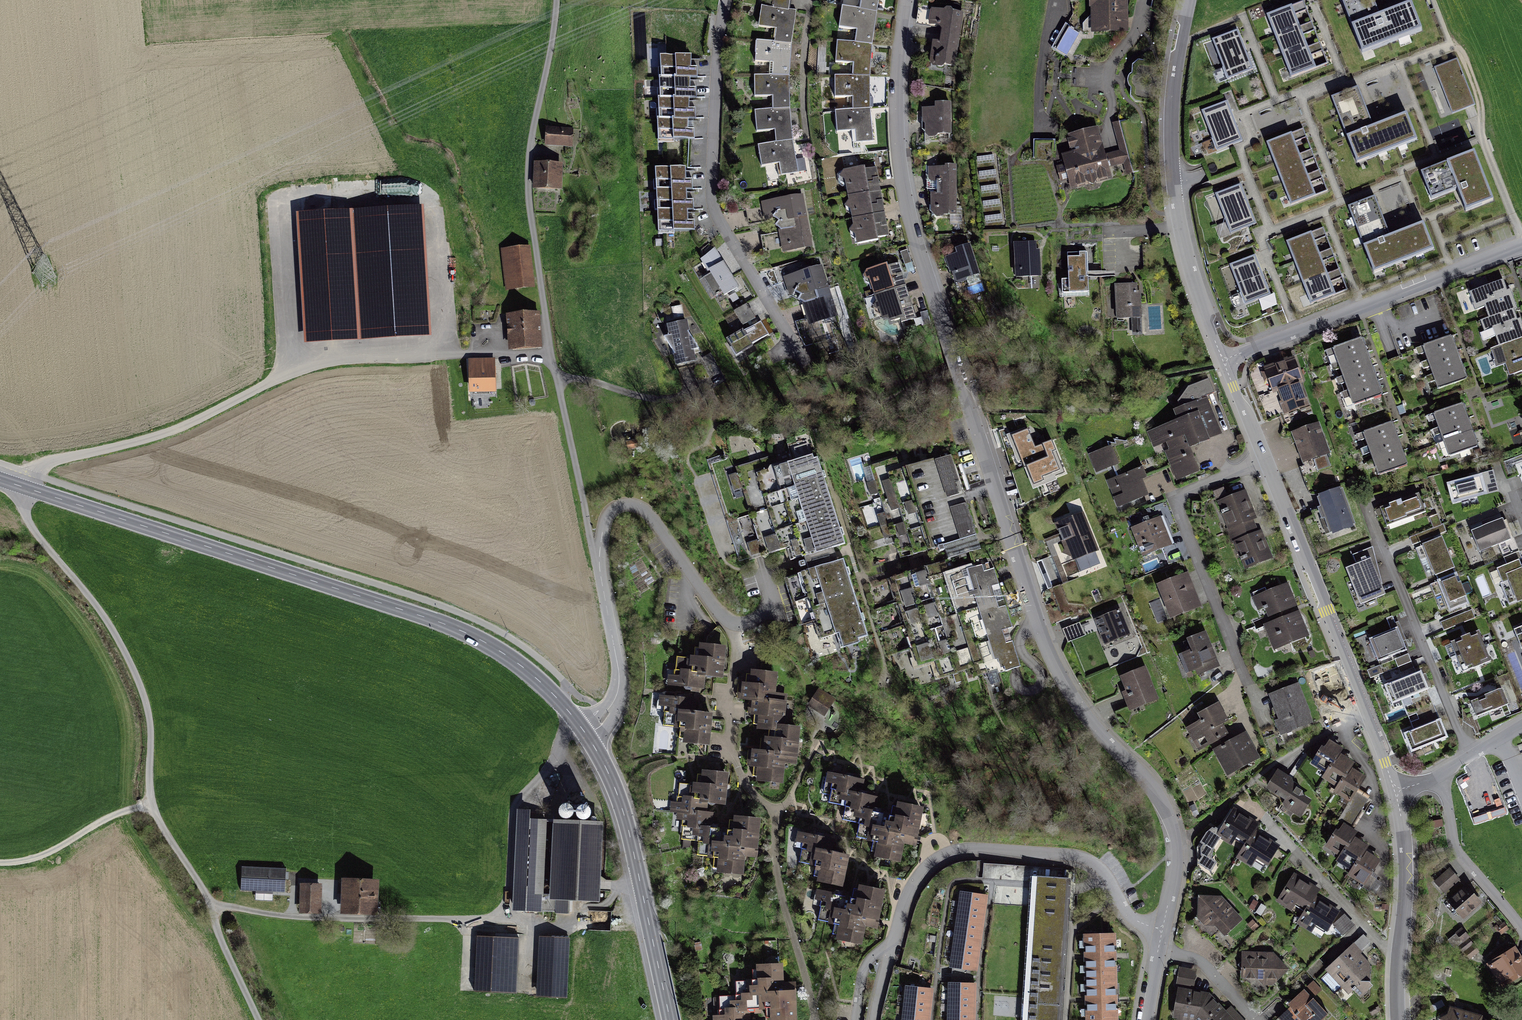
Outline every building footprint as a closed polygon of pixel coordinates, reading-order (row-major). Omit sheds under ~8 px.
[(774,11),(790,12),(792,0),(776,0),(774,11)] [(863,1),(861,12),(877,16),(880,0),(855,0),(863,1)] [(1090,31),(1127,30),(1125,0),(1088,0),(1090,31)] [(1338,1),(1362,63),(1419,41),(1409,16),(1378,28),(1368,0),(1341,0),(1338,1)] [(774,11),(761,10),(759,30),(777,32),(776,45),(793,46),(797,12),(790,12),(774,11)] [(861,12),(843,10),(840,30),(858,33),(856,46),(873,48),(877,16),(861,12)] [(961,15),(933,12),(931,27),(943,28),(941,43),(933,42),(930,67),(955,70),(961,15)] [(1291,14),(1268,23),(1291,83),(1314,74),(1291,14)] [(1239,35),(1215,43),(1228,81),(1253,73),(1239,35)] [(776,45),(757,44),(756,64),(774,64),(774,77),(790,77),(793,46),(776,45)] [(856,46),(838,44),(836,64),(855,66),(854,79),(871,79),(873,48),(856,46)] [(1219,80),(1226,77),(1214,44),(1206,47),(1219,80)] [(697,54),(657,59),(660,144),(698,141),(697,54)] [(1458,63),(1437,71),(1453,115),(1475,107),(1458,63)] [(774,77),(755,79),(756,100),(774,99),(774,112),(791,109),(790,77),(774,77)] [(854,79),(835,79),(835,101),(854,101),(855,113),(871,111),(871,79),(854,79)] [(1356,95),(1332,104),(1355,166),(1414,145),(1406,122),(1371,134),(1356,95)] [(938,112),(925,113),(926,140),(954,139),(953,103),(937,104),(938,112)] [(1228,105),(1204,114),(1218,152),(1241,144),(1228,105)] [(774,112),(755,114),(758,134),(775,131),(777,144),(794,142),(791,109),(774,112)] [(855,113),(834,116),(836,137),(854,134),(857,147),(874,145),(871,111),(855,113)] [(573,130),(548,127),(547,144),(571,147),(573,130)] [(1098,132),(1071,139),(1075,156),(1060,159),(1069,195),(1111,184),(1098,132)] [(1292,139),(1270,147),(1292,207),(1313,199),(1292,139)] [(777,144),(761,149),(765,167),(781,163),(783,179),(799,175),(794,142),(777,144)] [(1473,161),(1421,181),(1430,206),(1456,197),(1465,219),(1492,209),(1473,161)] [(562,166),(539,162),(536,188),(559,191),(562,166)] [(948,171),(930,171),(931,220),(959,220),(958,167),(948,167),(948,171)] [(688,168),(658,169),(659,234),(699,233),(697,181),(689,181),(688,168)] [(877,170),(843,177),(857,245),(890,238),(877,170)] [(421,189),(401,198),(423,249),(443,240),(421,189)] [(1240,189),(1217,198),(1231,235),(1255,226),(1240,189)] [(802,197),(762,204),(765,220),(776,218),(782,252),(811,247),(802,197)] [(1374,204),(1347,214),(1373,278),(1431,255),(1422,232),(1390,245),(1374,204)] [(404,211),(369,213),(376,338),(412,336),(404,211)] [(357,213),(300,215),(306,343),(363,340),(357,213)] [(1310,237),(1287,246),(1311,307),(1334,298),(1310,237)] [(1036,244),(1015,245),(1016,281),(1042,280),(1041,253),(1036,253),(1036,244)] [(525,246),(499,250),(504,291),(531,288),(525,246)] [(958,258),(947,262),(957,286),(981,277),(970,248),(956,253),(958,258)] [(909,249),(903,250),(906,271),(912,270),(909,249)] [(1089,253),(1063,254),(1065,300),(1091,299),(1089,253)] [(1256,260),(1230,270),(1245,309),(1271,300),(1256,260)] [(898,264),(868,273),(883,321),(896,317),(897,321),(914,315),(898,264)] [(435,281),(422,282),(425,343),(435,343),(435,351),(469,350),(468,309),(477,309),(477,297),(468,297),(467,282),(461,282),(460,265),(435,266),(435,281)] [(725,266),(701,282),(714,302),(739,286),(725,266)] [(820,268),(783,278),(789,298),(799,295),(807,323),(834,316),(820,268)] [(1136,281),(1112,283),(1114,320),(1142,318),(1141,291),(1136,291),(1136,281)] [(1469,296),(1475,315),(1484,312),(1487,319),(1479,322),(1484,334),(1498,329),(1501,337),(1496,339),(1499,349),(1491,352),(1498,371),(1506,368),(1510,381),(1521,377),(1521,322),(1513,295),(1507,297),(1503,284),(1469,296)] [(748,330),(728,342),(739,358),(770,338),(749,306),(737,313),(748,330)] [(536,313),(506,317),(510,350),(540,347),(536,313)] [(686,322),(669,326),(671,336),(664,337),(675,354),(678,364),(695,361),(692,350),(698,349),(688,333),(686,322)] [(1452,341),(1419,352),(1434,395),(1467,384),(1452,341)] [(1365,344),(1334,353),(1350,405),(1381,396),(1365,344)] [(1299,362),(1268,372),(1274,391),(1285,387),(1289,401),(1282,403),(1286,418),(1311,411),(1303,385),(1306,384),(1299,362)] [(499,366),(472,367),(473,395),(500,394),(499,366)] [(1182,422),(1148,434),(1154,449),(1161,447),(1174,483),(1202,473),(1192,448),(1221,438),(1207,399),(1178,410),(1182,422)] [(1468,406),(1438,416),(1453,458),(1483,448),(1468,406)] [(1398,424),(1368,434),(1382,475),(1411,466),(1398,424)] [(1320,425),(1293,434),(1303,464),(1330,456),(1320,425)] [(1044,436),(1021,434),(1009,437),(1014,457),(1019,457),(1042,460),(1046,467),(1053,465),(1057,476),(1065,474),(1058,447),(1053,440),(1044,436)] [(1113,447),(1089,455),(1095,470),(1118,462),(1113,447)] [(727,453),(707,459),(738,560),(789,544),(794,558),(844,542),(817,453),(774,467),(772,462),(759,466),(754,451),(727,453)] [(937,563),(981,548),(949,453),(912,466),(908,454),(871,467),(876,480),(867,483),(886,538),(899,533),(907,555),(931,547),(937,563)] [(1146,470),(1106,483),(1115,509),(1150,497),(1145,483),(1150,481),(1146,470)] [(1488,477),(1454,486),(1459,505),(1493,495),(1488,477)] [(1249,490),(1217,501),(1243,573),(1276,562),(1265,532),(1260,533),(1255,520),(1260,520),(1249,490)] [(1344,492),(1322,499),(1334,535),(1356,527),(1344,492)] [(1423,496),(1385,509),(1391,525),(1428,511),(1423,496)] [(1434,536),(1445,533),(1439,514),(1428,517),(1434,536)] [(1086,517),(1058,526),(1070,562),(1098,553),(1086,517)] [(1162,519),(1135,529),(1145,555),(1171,546),(1162,519)] [(1508,520),(1474,533),(1482,554),(1516,541),(1508,520)] [(1046,541),(1053,556),(1060,553),(1052,538),(1046,541)] [(1447,539),(1418,549),(1422,561),(1433,557),(1440,575),(1458,568),(1447,539)] [(1065,578),(1056,555),(1044,560),(1054,583),(1065,578)] [(951,569),(949,562),(888,580),(914,667),(929,662),(933,677),(973,665),(977,679),(1023,666),(1016,642),(1010,643),(1006,631),(1015,629),(1008,607),(1000,609),(994,588),(1001,586),(996,568),(985,571),(982,560),(951,569)] [(1377,561),(1351,570),(1364,606),(1390,597),(1377,561)] [(1501,570),(1506,584),(1513,581),(1521,603),(1521,562),(1521,561),(1501,570)] [(843,565),(794,580),(813,643),(835,636),(839,650),(867,642),(843,565)] [(1461,575),(1433,585),(1438,598),(1448,595),(1454,612),(1473,605),(1461,575)] [(1189,576),(1160,586),(1172,620),(1201,609),(1189,576)] [(1291,586),(1260,597),(1268,619),(1299,607),(1291,586)] [(1472,609),(1441,622),(1444,630),(1475,618),(1472,609)] [(1120,611),(1096,621),(1106,646),(1129,637),(1120,611)] [(1300,613),(1265,626),(1274,650),(1309,637),(1300,613)] [(1068,641),(1084,636),(1079,622),(1063,628),(1068,641)] [(1403,627),(1372,639),(1381,663),(1412,651),(1403,627)] [(1479,634),(1448,646),(1460,675),(1491,662),(1479,634)] [(1198,652),(1181,658),(1187,673),(1199,669),(1201,675),(1221,668),(1210,636),(1194,641),(1198,652)] [(669,669),(667,687),(701,690),(702,678),(726,680),(728,648),(704,646),(703,658),(675,656),(674,669),(669,669)] [(1395,658),(1400,673),(1415,668),(1409,652),(1395,658)] [(1147,670),(1125,678),(1130,691),(1125,692),(1132,712),(1159,702),(1147,670)] [(1384,682),(1397,678),(1394,670),(1381,674),(1384,682)] [(751,684),(743,683),(741,702),(753,703),(751,716),(759,716),(758,728),(769,729),(766,753),(754,752),(752,768),(760,769),(759,780),(782,782),(783,767),(792,768),(796,730),(783,729),(786,698),(777,697),(779,675),(752,672),(751,684)] [(1427,672),(1388,687),(1395,706),(1405,702),(1416,731),(1410,733),(1418,753),(1454,739),(1446,721),(1441,723),(1429,692),(1434,690),(1427,672)] [(1300,688),(1272,698),(1280,719),(1274,721),(1280,738),(1314,725),(1300,688)] [(1507,690),(1473,701),(1478,718),(1512,707),(1507,690)] [(831,704),(817,695),(809,706),(824,715),(831,704)] [(695,702),(660,698),(659,711),(665,712),(664,726),(687,728),(685,742),(710,745),(713,714),(694,712),(695,702)] [(1206,722),(1187,731),(1198,752),(1230,737),(1226,729),(1234,725),(1224,704),(1202,714),(1206,722)] [(1246,736),(1217,753),(1232,778),(1261,761),(1246,736)] [(1348,751),(1330,741),(1315,767),(1329,775),(1327,779),(1342,788),(1339,792),(1355,802),(1369,779),(1355,771),(1359,766),(1344,757),(1348,751)] [(864,782),(823,772),(819,790),(837,794),(835,804),(850,808),(848,819),(862,822),(859,837),(876,841),(873,855),(899,861),(903,843),(915,846),(924,809),(899,803),(896,816),(874,811),(877,799),(860,795),(864,782)] [(1298,784),(1281,774),(1271,791),(1288,801),(1284,808),(1303,819),(1312,802),(1294,792),(1298,784)] [(679,804),(671,804),(670,816),(679,817),(678,832),(692,832),(697,854),(710,855),(719,856),(718,874),(742,876),(743,859),(756,860),(759,821),(740,820),(740,825),(728,824),(727,835),(705,833),(707,803),(722,804),(724,776),(709,775),(708,787),(680,786),(679,804)] [(535,812),(520,812),(516,912),(543,913),(546,823),(534,822),(535,812)] [(1262,828),(1236,812),(1224,829),(1215,825),(1200,844),(1201,857),(1197,867),(1218,880),(1236,848),(1243,853),(1241,859),(1255,869),(1258,865),(1269,871),(1281,850),(1258,835),(1262,828)] [(605,824),(559,822),(555,902),(602,904),(605,824)] [(1359,834),(1345,825),(1329,850),(1342,856),(1340,862),(1355,870),(1353,876),(1372,888),(1383,864),(1369,855),(1373,849),(1357,839),(1359,834)] [(833,840),(796,832),(793,847),(806,850),(803,863),(816,866),(815,871),(822,872),(820,881),(841,885),(847,858),(830,854),(833,840)] [(285,869),(241,867),(240,891),(285,893),(285,869)] [(1451,870),(1436,884),(1448,897),(1463,883),(1451,870)] [(1035,876),(1032,914),(1024,1019),(1062,1019),(1063,1006),(1065,987),(1066,969),(1068,950),(1069,931),(1071,912),(1072,893),(1073,879),(1035,876)] [(1318,893),(1291,876),(1274,902),(1293,915),(1299,907),(1306,912),(1298,924),(1314,934),(1319,928),(1329,934),(1339,918),(1312,900),(1318,893)] [(381,883),(346,883),(345,913),(381,913),(381,883)] [(324,887),(301,887),(300,915),(323,916),(324,887)] [(840,896),(818,892),(815,903),(822,904),(818,923),(840,927),(837,940),(863,945),(866,928),(877,931),(885,893),(864,889),(861,905),(852,903),(851,910),(838,908),(840,896)] [(1473,889),(1453,905),(1465,920),(1485,905),(1473,889)] [(987,896),(963,892),(951,967),(975,971),(987,896)] [(1225,899),(1202,897),(1201,921),(1205,926),(1218,927),(1226,937),(1242,923),(1225,899)] [(1088,936),(1089,1019),(1122,1019),(1121,936),(1088,936)] [(519,940),(479,938),(476,992),(517,994),(519,940)] [(568,939),(540,938),(538,999),(566,1000),(568,939)] [(1363,939),(1327,972),(1349,995),(1377,970),(1363,955),(1371,947),(1363,939)] [(1488,963),(1502,986),(1521,973),(1521,961),(1514,948),(1488,963)] [(1276,955),(1245,955),(1245,986),(1276,986),(1290,976),(1290,967),(1276,955)] [(715,1016),(715,1019),(750,1019),(750,1016),(769,1014),(769,1019),(800,1019),(797,981),(786,982),(784,961),(757,963),(757,969),(751,970),(752,980),(735,981),(736,997),(720,998),(721,1015),(715,1016)] [(1197,976),(1181,973),(1179,988),(1195,990),(1197,976)] [(950,985),(949,1019),(972,1019),(974,986),(950,985)] [(907,988),(903,1019),(926,1019),(929,990),(907,988)] [(1280,1019),(1327,1019),(1332,1016),(1308,990),(1295,1007),(1280,1019)] [(1180,992),(1177,1019),(1239,1019),(1231,1009),(1227,1012),(1217,999),(1211,995),(1180,992)] [(1451,1009),(1447,1019),(1484,1019),(1483,1018),(1451,1009)]
